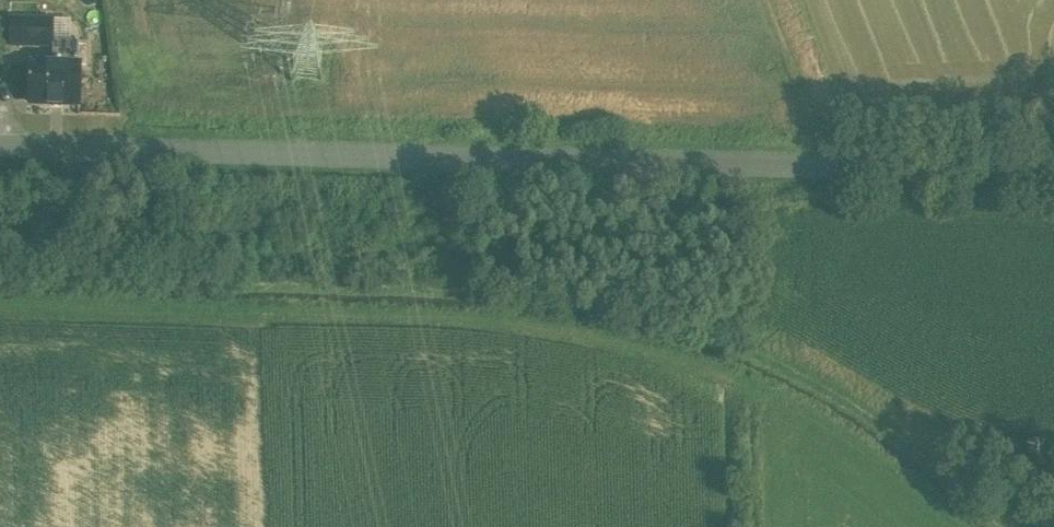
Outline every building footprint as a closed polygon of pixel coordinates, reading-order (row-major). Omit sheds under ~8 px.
[(10,19),(9,46),(52,47),(53,21),(10,19)] [(31,64),(30,103),(79,104),(80,66),(77,66),(77,53),(58,52),(58,65),(31,64)]
